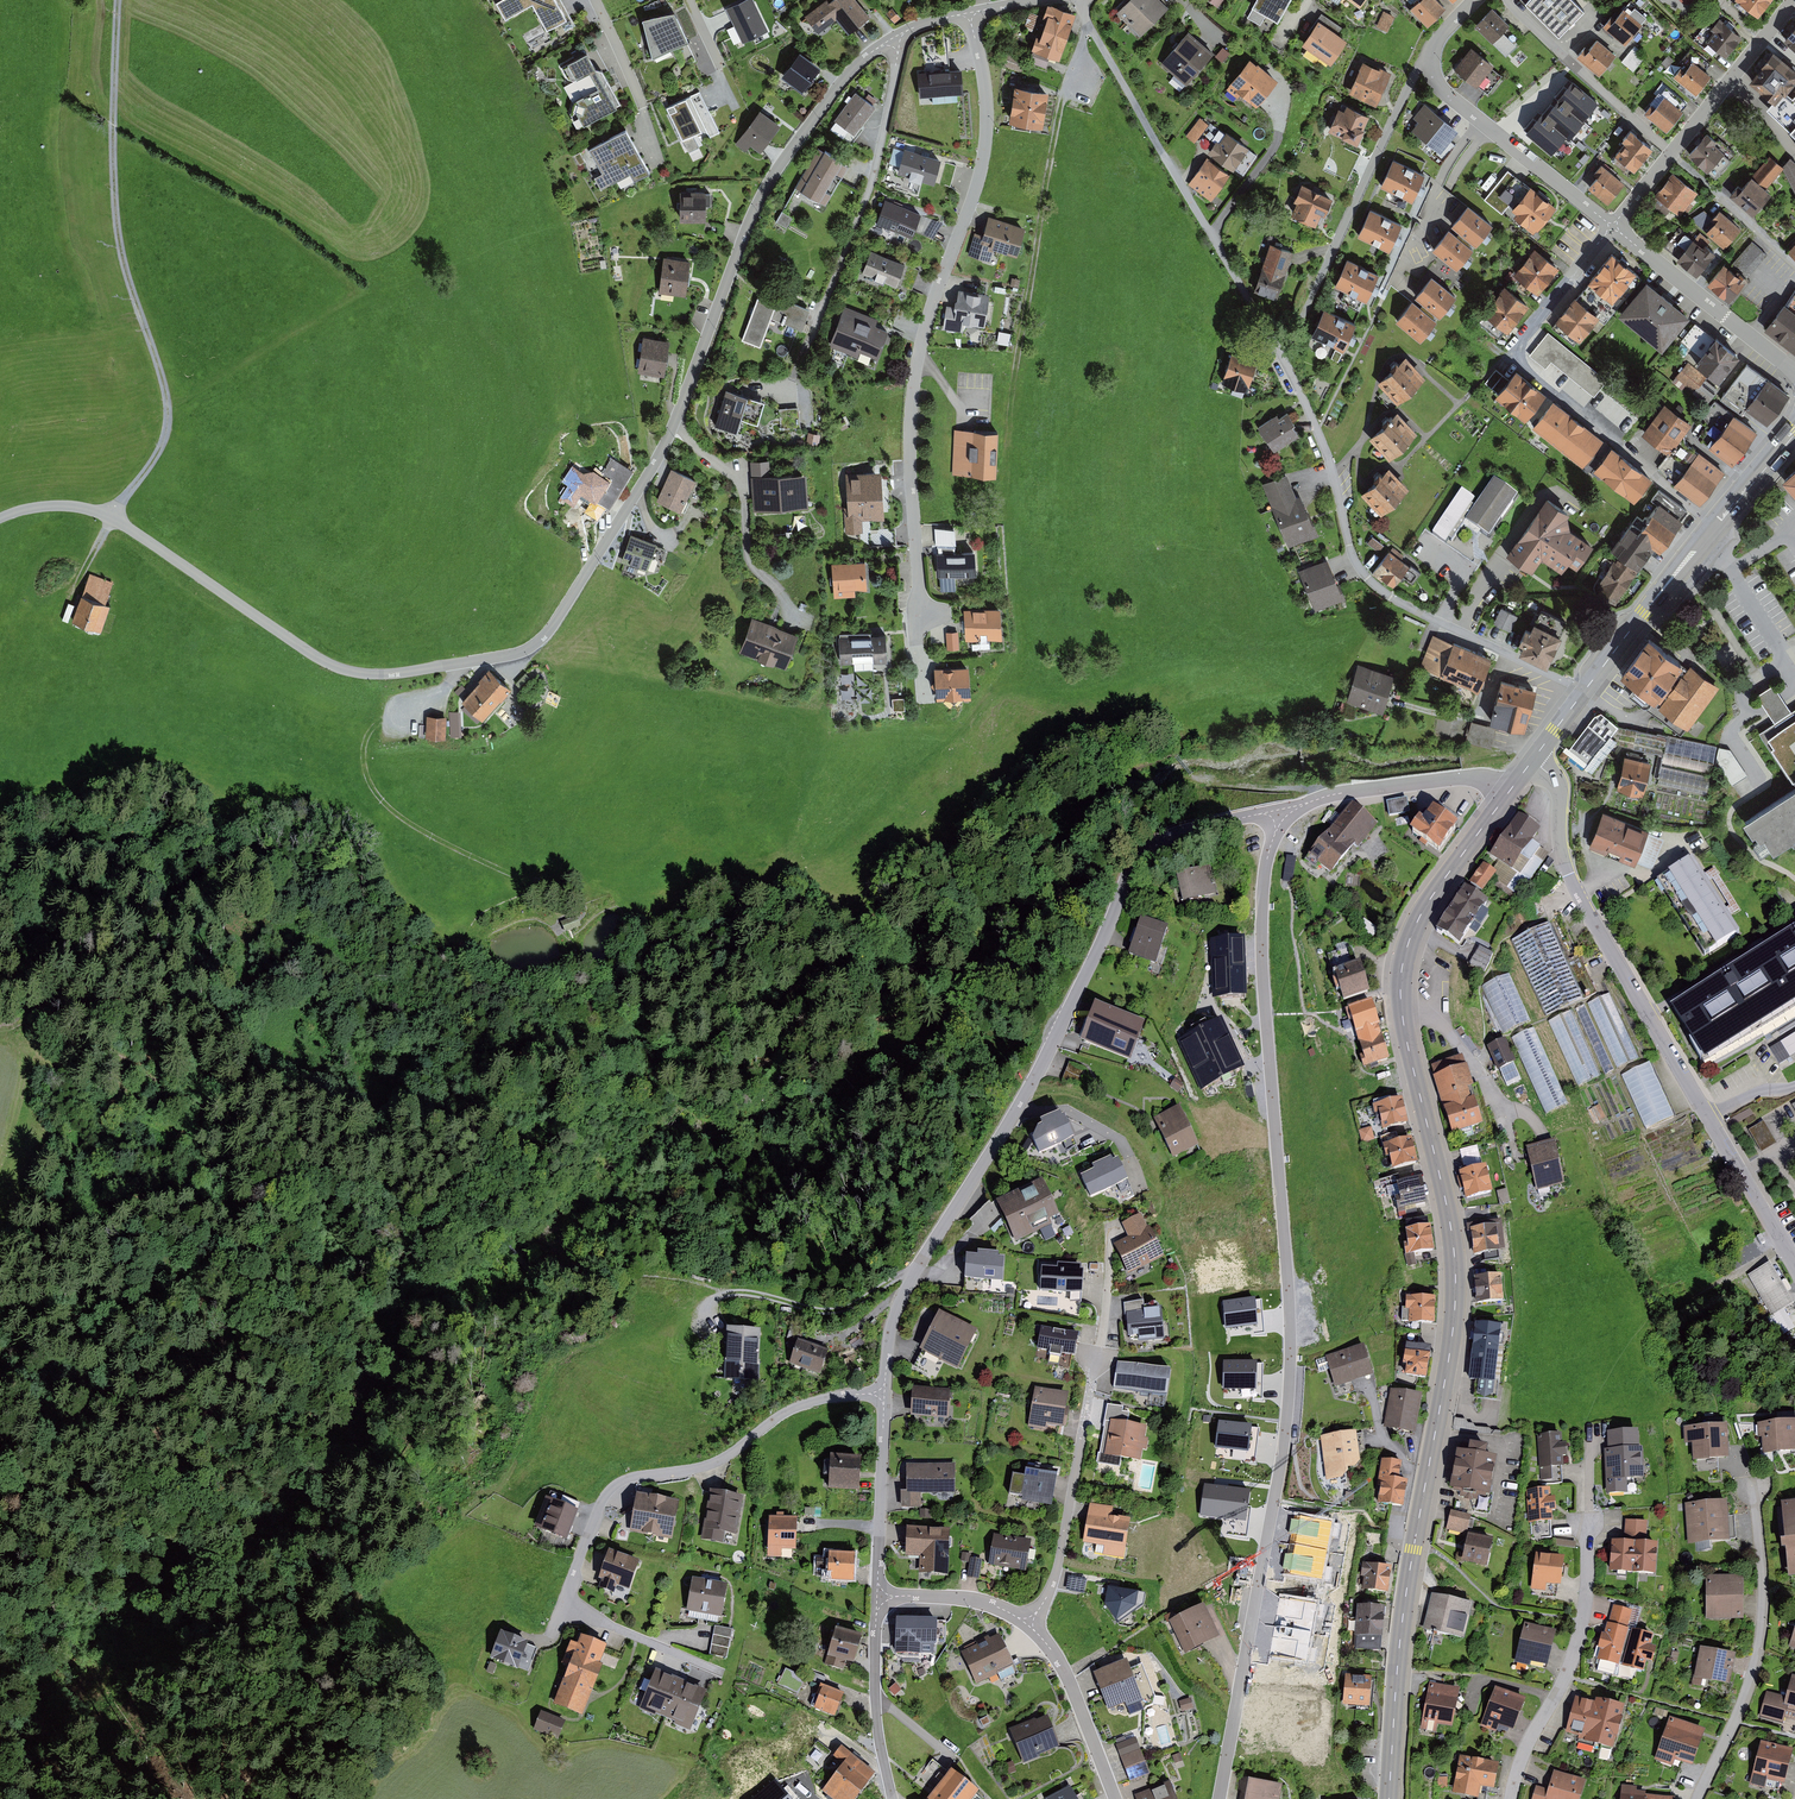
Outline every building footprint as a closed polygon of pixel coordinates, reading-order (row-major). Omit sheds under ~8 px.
[(497,5),(505,21),(533,6),(547,31),(565,21),(553,0),(505,0),(497,5)] [(755,0),(741,0),(725,8),(743,45),(770,32),(755,0)] [(870,18),(855,0),(835,0),(830,3),(828,0),(806,18),(819,34),(836,21),(848,36),(870,18)] [(1159,0),(1131,0),(1117,14),(1140,37),(1168,9),(1159,0)] [(1249,19),(1261,26),(1265,18),(1278,25),(1292,0),(1260,0),(1249,19)] [(1359,8),(1365,0),(1348,0),(1359,8)] [(1434,0),(1425,0),(1414,11),(1429,26),(1445,10),(1434,0)] [(1571,0),(1532,0),(1526,6),(1560,38),(1584,12),(1571,0)] [(1756,16),(1768,0),(1735,0),(1756,16)] [(1047,21),(1044,32),(1067,41),(1076,16),(1048,7),(1043,19),(1047,21)] [(892,9),(886,14),(895,23),(901,19),(892,9)] [(1475,27),(1492,45),(1503,33),(1509,27),(1492,10),(1475,27)] [(1384,12),(1377,27),(1387,32),(1394,16),(1384,12)] [(1641,25),(1625,12),(1610,31),(1626,44),(1641,25)] [(1029,14),(1024,28),(1033,31),(1039,17),(1029,14)] [(676,15),(643,22),(652,60),(665,54),(686,44),(687,43),(676,15)] [(1319,23),(1338,36),(1342,29),(1321,15),(1316,21),(1319,23)] [(1741,38),(1720,20),(1712,29),(1706,24),(1695,37),(1715,53),(1717,50),(1726,57),(1741,38)] [(1338,36),(1319,23),(1302,47),(1330,67),(1347,43),(1338,36)] [(1785,41),(1794,49),(1794,29),(1785,41)] [(1067,41),(1044,32),(1041,39),(1036,37),(1031,52),(1033,53),(1050,59),(1059,62),(1067,41)] [(1214,55),(1188,32),(1160,64),(1174,77),(1173,78),(1184,89),(1214,55)] [(1503,33),(1492,45),(1506,58),(1517,47),(1510,40),(1503,33)] [(1616,57),(1599,43),(1583,61),(1599,75),(1616,57)] [(694,60),(686,44),(665,54),(673,69),(694,60)] [(1223,48),(1215,57),(1222,63),(1230,54),(1223,48)] [(1644,58),(1632,49),(1622,62),(1633,71),(1644,58)] [(1493,66),(1474,50),(1457,70),(1477,86),(1491,69),(1493,66)] [(924,74),(949,72),(948,51),(923,53),(924,74)] [(1050,59),(1033,53),(1029,63),(1046,69),(1050,59)] [(1773,54),(1749,85),(1772,103),(1766,110),(1794,138),(1794,96),(1793,99),(1787,94),(1794,84),(1794,71),(1773,54)] [(587,55),(561,68),(567,80),(573,81),(576,80),(585,97),(575,102),(570,115),(579,130),(621,106),(602,72),(595,71),(587,55)] [(1025,62),(1008,55),(1004,66),(1021,73),(1025,62)] [(818,71),(800,57),(783,78),(801,92),(818,71)] [(1256,67),(1250,62),(1227,90),(1237,99),(1240,95),(1257,109),(1279,83),(1257,65),(1256,67)] [(1712,78),(1695,64),(1687,74),(1682,71),(1676,79),(1698,96),(1712,78)] [(1376,71),(1364,65),(1350,94),(1375,106),(1390,75),(1377,69),(1376,71)] [(1501,77),(1491,69),(1477,86),(1481,90),(1487,94),(1501,77)] [(963,95),(962,72),(949,72),(924,74),(918,75),(920,98),(963,95)] [(1556,83),(1559,86),(1551,96),(1563,106),(1570,111),(1585,93),(1563,75),(1556,83)] [(1048,95),(1016,89),(1010,124),(1041,130),(1048,95)] [(699,93),(666,109),(687,154),(699,148),(697,143),(717,132),(699,93)] [(864,101),(856,95),(835,122),(837,123),(831,130),(843,139),(849,132),(854,136),(874,109),(872,107),(876,101),(868,95),(864,101)] [(1551,96),(1549,95),(1536,110),(1543,115),(1550,121),(1563,106),(1551,96)] [(1682,114),(1666,100),(1651,119),(1667,132),(1682,114)] [(1457,133),(1427,108),(1410,129),(1441,153),(1457,133)] [(1369,119),(1349,109),(1344,117),(1338,114),(1329,131),(1356,145),(1369,119)] [(781,127),(763,113),(739,143),(747,149),(750,145),(761,153),(781,127)] [(1199,118),(1186,136),(1195,143),(1208,125),(1199,118)] [(626,132),(589,151),(602,176),(594,180),(600,192),(630,176),(633,183),(649,174),(626,132)] [(1256,156),(1219,132),(1213,141),(1216,144),(1209,155),(1213,157),(1211,159),(1233,174),(1235,171),(1243,176),(1256,156)] [(1728,160),(1700,135),(1684,154),(1712,178),(1728,160)] [(1652,152),(1634,137),(1617,157),(1635,173),(1652,152)] [(893,162),(901,164),(904,143),(896,142),(893,162)] [(849,169),(820,151),(796,189),(824,207),(831,196),(826,193),(836,176),(842,180),(849,169)] [(940,162),(906,152),(899,174),(910,178),(909,182),(921,186),(922,181),(933,185),(934,182),(940,162)] [(1207,159),(1189,185),(1211,202),(1230,176),(1207,159)] [(1742,192),(1737,188),(1728,198),(1753,219),(1755,216),(1772,196),(1765,191),(1783,169),(1782,168),(1770,159),(1769,160),(1742,192)] [(955,166),(940,162),(934,182),(950,186),(955,166)] [(1784,171),(1794,195),(1794,164),(1793,162),(1784,171)] [(1425,177),(1395,163),(1383,188),(1413,202),(1425,177)] [(1515,177),(1508,171),(1485,200),(1502,213),(1525,184),(1515,177)] [(1621,187),(1604,174),(1592,190),(1609,203),(1621,187)] [(842,180),(836,176),(826,193),(831,196),(856,211),(862,192),(842,180)] [(1698,195),(1674,176),(1650,206),(1664,217),(1669,210),(1679,218),(1698,195)] [(1525,184),(1515,177),(1498,198),(1512,209),(1510,211),(1516,215),(1514,217),(1533,233),(1536,230),(1537,230),(1555,208),(1525,184)] [(1331,201),(1303,188),(1295,204),(1299,206),(1294,216),(1316,226),(1321,216),(1324,218),(1331,201)] [(711,193),(680,193),(680,223),(705,224),(705,207),(710,207),(711,193)] [(921,216),(886,202),(877,226),(912,239),(915,231),(921,216)] [(1459,235),(1458,236),(1471,247),(1472,246),(1476,249),(1493,228),(1468,208),(1451,229),(1459,235)] [(1691,220),(1703,231),(1713,219),(1704,211),(1691,220)] [(781,212),(776,222),(787,228),(792,219),(781,212)] [(1742,231),(1719,212),(1713,219),(1703,231),(1702,232),(1724,251),(1742,231)] [(1401,227),(1371,213),(1359,238),(1389,252),(1401,227)] [(942,224),(921,216),(915,231),(933,239),(942,224)] [(1016,256),(1023,229),(990,220),(985,236),(976,234),(970,255),(987,260),(991,248),(1016,256)] [(1664,248),(1679,260),(1694,242),(1679,229),(1664,248)] [(1449,232),(1432,253),(1457,273),(1473,252),(1469,249),(1471,247),(1458,236),(1456,238),(1449,232)] [(1710,242),(1700,234),(1694,242),(1679,260),(1677,263),(1697,279),(1717,255),(1706,246),(1710,242)] [(1731,267),(1737,273),(1746,280),(1767,256),(1752,243),(1731,267)] [(1292,253),(1272,246),(1256,291),(1276,298),(1292,253)] [(1559,271),(1534,251),(1513,276),(1518,280),(1532,292),(1538,297),(1559,271)] [(905,266),(871,253),(863,274),(875,279),(874,282),(883,286),(884,283),(896,288),(897,285),(905,266)] [(1636,276),(1612,256),(1589,284),(1613,304),(1636,276)] [(690,263),(664,260),(659,293),(686,297),(690,263)] [(1377,277),(1348,263),(1336,287),(1366,301),(1377,277)] [(919,271),(905,266),(897,285),(911,291),(919,271)] [(1735,276),(1724,267),(1708,288),(1730,305),(1748,282),(1746,280),(1737,273),(1735,276)] [(1589,284),(1574,301),(1598,321),(1605,325),(1641,280),(1636,276),(1613,304),(1589,284)] [(1020,280),(1012,279),(1010,287),(1018,288),(1020,280)] [(1423,306),(1421,308),(1435,319),(1436,317),(1440,320),(1457,299),(1432,279),(1415,300),(1423,306)] [(1532,292),(1518,280),(1513,285),(1528,298),(1532,292)] [(1646,284),(1619,316),(1662,352),(1689,320),(1672,306),(1675,302),(1664,293),(1661,297),(1646,284)] [(1529,308),(1504,289),(1483,316),(1485,317),(1505,333),(1507,335),(1529,308)] [(984,329),(989,297),(959,292),(957,302),(955,304),(954,308),(946,307),(942,329),(962,332),(965,327),(972,328),(974,327),(984,329)] [(1765,332),(1794,352),(1794,293),(1765,332)] [(802,332),(810,311),(767,294),(764,303),(757,301),(741,342),(761,350),(772,321),(802,332)] [(691,321),(696,306),(681,301),(677,316),(691,321)] [(1598,321),(1574,301),(1555,324),(1580,343),(1598,321)] [(1413,304),(1397,325),(1421,344),(1437,324),(1433,321),(1435,319),(1421,308),(1420,310),(1413,304)] [(884,306),(878,321),(875,328),(888,333),(898,311),(884,306)] [(878,321),(845,307),(829,347),(857,359),(860,353),(877,360),(888,333),(875,328),(878,321)] [(1355,326),(1325,312),(1313,337),(1343,351),(1349,338),(1355,326)] [(1505,333),(1485,317),(1479,324),(1499,340),(1505,333)] [(1681,343),(1702,359),(1716,341),(1695,325),(1681,343)] [(1608,379),(1549,331),(1529,355),(1551,373),(1556,366),(1594,397),(1608,379)] [(1010,334),(999,332),(997,344),(1008,346),(1010,334)] [(670,344),(644,340),(638,374),(663,378),(670,344)] [(1740,360),(1716,341),(1702,359),(1695,367),(1719,386),(1740,360)] [(1342,353),(1335,350),(1331,359),(1338,362),(1342,353)] [(1255,361),(1233,354),(1225,379),(1247,385),(1255,361)] [(1426,381),(1407,361),(1399,368),(1397,366),(1390,372),(1392,374),(1378,386),(1398,407),(1400,405),(1426,381)] [(1695,367),(1688,362),(1672,383),(1682,391),(1685,386),(1708,404),(1721,388),(1719,386),(1695,367)] [(1767,382),(1747,367),(1721,402),(1741,417),(1745,412),(1767,428),(1789,398),(1767,382)] [(1496,370),(1485,384),(1499,396),(1511,382),(1496,370)] [(1546,398),(1517,374),(1511,382),(1499,396),(1496,400),(1526,424),(1546,398)] [(764,405),(727,392),(715,428),(736,435),(741,421),(757,426),(764,405)] [(1758,435),(1715,402),(1703,417),(1710,422),(1697,440),(1733,468),(1758,435)] [(1603,444),(1553,404),(1534,429),(1583,469),(1603,444)] [(1690,427),(1664,408),(1642,437),(1668,456),(1683,437),(1690,427)] [(1293,421),(1286,411),(1278,416),(1276,412),(1258,423),(1275,449),(1297,435),(1289,423),(1293,421)] [(1417,436),(1398,416),(1390,423),(1388,421),(1382,427),(1384,429),(1370,442),(1389,462),(1417,436)] [(843,417),(836,421),(842,431),(849,427),(843,417)] [(996,432),(957,430),(955,474),(994,475),(996,432)] [(820,436),(808,434),(806,445),(818,447),(820,436)] [(1725,476),(1686,446),(1683,437),(1668,456),(1658,468),(1667,479),(1701,506),(1725,476)] [(1594,474),(1612,451),(1603,444),(1583,469),(1592,476),(1594,474)] [(1612,451),(1594,474),(1634,506),(1652,483),(1612,451)] [(634,473),(612,459),(600,477),(594,472),(583,474),(573,467),(564,481),(571,486),(563,498),(574,505),(579,497),(592,505),(587,512),(597,519),(604,507),(609,511),(634,473)] [(751,463),(752,480),(771,479),(769,462),(751,463)] [(695,483),(671,471),(657,501),(680,512),(695,483)] [(1408,491),(1389,472),(1382,479),(1379,477),(1373,483),(1375,485),(1362,498),(1381,518),(1408,491)] [(1784,483),(1794,496),(1794,473),(1784,483)] [(882,479),(882,474),(846,476),(847,509),(844,509),(845,534),(862,533),(862,522),(884,521),(884,512),(889,512),(888,478),(882,479)] [(1286,475),(1263,485),(1273,509),(1289,548),(1317,536),(1309,518),(1300,495),(1295,497),(1286,475)] [(1518,491),(1494,475),(1475,504),(1466,517),(1490,533),(1518,491)] [(809,509),(807,477),(771,479),(752,480),(754,512),(809,509)] [(1466,517),(1475,504),(1471,501),(1475,496),(1462,487),(1433,531),(1446,539),(1448,536),(1452,538),(1466,517)] [(1652,501),(1659,507),(1681,522),(1688,513),(1659,492),(1652,501)] [(1568,517),(1547,502),(1508,557),(1533,574),(1541,562),(1562,576),(1568,567),(1577,573),(1593,549),(1570,533),(1568,517)] [(1637,518),(1612,553),(1618,558),(1640,574),(1654,554),(1660,559),(1685,525),(1681,522),(1659,507),(1649,521),(1645,518),(1643,522),(1637,518)] [(895,546),(895,529),(870,530),(870,547),(895,546)] [(936,549),(938,549),(957,548),(955,532),(934,529),(936,549)] [(1374,535),(1369,541),(1380,550),(1385,544),(1374,535)] [(657,546),(632,537),(622,563),(647,572),(648,568),(656,547),(657,546)] [(666,551),(656,547),(648,568),(658,572),(666,551)] [(938,555),(937,555),(938,579),(977,578),(976,554),(957,554),(957,548),(938,549),(938,555)] [(1409,568),(1389,552),(1373,573),(1393,588),(1409,568)] [(1616,609),(1640,574),(1618,558),(1596,589),(1600,592),(1597,596),(1616,609)] [(1343,598),(1327,560),(1301,571),(1317,609),(1343,598)] [(868,568),(867,563),(832,566),(835,598),(855,597),(854,590),(870,589),(868,568)] [(110,582),(91,575),(75,621),(94,627),(110,582)] [(1519,616),(1501,608),(1494,626),(1512,633),(1519,616)] [(1001,641),(1000,611),(965,612),(966,642),(1001,641)] [(1568,624),(1540,612),(1530,635),(1525,633),(1519,648),(1524,650),(1521,659),(1547,670),(1568,624)] [(797,638),(753,621),(741,652),(758,659),(757,661),(773,668),(775,665),(785,669),(797,638)] [(958,633),(946,634),(947,651),(959,650),(958,633)] [(887,663),(886,637),(871,638),(871,635),(840,636),(841,665),(887,663)] [(1491,662),(1433,635),(1420,670),(1455,685),(1450,701),(1473,706),(1491,662)] [(1685,667),(1648,640),(1619,680),(1633,690),(1627,698),(1637,705),(1644,710),(1648,710),(1652,705),(1655,707),(1657,704),(1684,668),(1685,667)] [(1395,674),(1360,664),(1349,702),(1383,712),(1395,674)] [(1719,690),(1691,669),(1688,671),(1684,668),(1657,704),(1661,707),(1659,711),(1687,732),(1719,690)] [(970,701),(969,670),(935,671),(936,683),(931,687),(936,691),(937,702),(970,701)] [(508,688),(490,671),(462,701),(480,718),(508,688)] [(1537,688),(1502,679),(1490,724),(1525,733),(1537,688)] [(1756,697),(1775,726),(1792,715),(1774,686),(1756,697)] [(904,699),(899,699),(892,700),(893,713),(904,712),(904,705),(904,699)] [(1792,715),(1775,726),(1761,736),(1794,788),(1794,713),(1792,715)] [(1601,715),(1594,718),(1569,749),(1566,747),(1562,752),(1592,775),(1617,743),(1611,738),(1619,729),(1601,715)] [(443,716),(427,716),(426,736),(442,737),(443,716)] [(1495,730),(1471,724),(1467,743),(1490,749),(1495,730)] [(1662,764),(1668,737),(1657,735),(1657,736),(1636,732),(1632,750),(1658,755),(1653,778),(1659,779),(1661,767),(1662,764)] [(1717,747),(1668,737),(1662,764),(1712,774),(1717,747)] [(1729,750),(1719,749),(1717,760),(1732,786),(1747,776),(1729,750)] [(1643,757),(1626,753),(1617,790),(1643,796),(1651,764),(1642,762),(1643,757)] [(1710,777),(1661,767),(1659,779),(1657,785),(1707,795),(1710,777)] [(1773,858),(1791,846),(1794,849),(1794,795),(1744,828),(1753,841),(1756,839),(1760,846),(1764,844),(1773,858)] [(1407,796),(1388,799),(1390,814),(1410,810),(1407,796)] [(1378,821),(1352,800),(1328,830),(1349,847),(1353,841),(1358,845),(1378,821)] [(1458,821),(1434,803),(1424,817),(1420,814),(1410,827),(1439,847),(1458,821)] [(1519,813),(1492,852),(1519,871),(1509,886),(1520,893),(1549,852),(1541,846),(1542,844),(1533,838),(1540,828),(1519,813)] [(1604,814),(1589,847),(1634,867),(1649,833),(1604,814)] [(1349,847),(1328,830),(1305,858),(1315,866),(1319,861),(1331,870),(1349,847)] [(1664,840),(1650,835),(1638,864),(1652,869),(1664,840)] [(1692,853),(1663,871),(1685,907),(1714,889),(1692,853)] [(1287,854),(1283,880),(1292,881),(1296,856),(1287,854)] [(1483,861),(1470,880),(1483,889),(1496,870),(1483,861)] [(1217,893),(1211,864),(1176,870),(1182,899),(1217,893)] [(1740,908),(1713,866),(1707,870),(1734,912),(1740,908)] [(1464,882),(1452,901),(1476,916),(1488,896),(1464,882)] [(1739,927),(1714,889),(1685,907),(1710,946),(1739,927)] [(1476,916),(1452,901),(1437,925),(1460,940),(1476,916)] [(580,926),(575,915),(559,923),(564,934),(580,926)] [(1168,924),(1141,915),(1128,952),(1155,961),(1168,924)] [(1549,921),(1510,939),(1546,1014),(1595,990),(1578,954),(1567,960),(1549,921)] [(1671,1003),(1707,1060),(1794,1005),(1794,924),(1671,1003)] [(1245,936),(1211,937),(1213,994),(1247,993),(1245,936)] [(1479,944),(1470,963),(1484,970),(1494,952),(1479,944)] [(1328,953),(1333,968),(1354,961),(1348,946),(1328,953)] [(1354,961),(1333,968),(1335,975),(1332,976),(1336,987),(1340,986),(1343,997),(1369,989),(1359,959),(1354,961)] [(1509,975),(1482,987),(1503,1035),(1530,1022),(1525,1009),(1509,975)] [(1589,1004),(1617,1068),(1637,1059),(1609,995),(1589,1004)] [(1357,1029),(1380,1022),(1372,997),(1345,1005),(1349,1018),(1353,1017),(1357,1029)] [(1145,1018),(1094,999),(1080,1037),(1130,1056),(1145,1018)] [(1585,1006),(1575,1011),(1604,1076),(1614,1072),(1585,1006)] [(1549,1022),(1577,1087),(1600,1077),(1571,1012),(1549,1022)] [(1221,1015),(1176,1038),(1201,1087),(1246,1064),(1221,1015)] [(1391,1056),(1380,1022),(1357,1029),(1364,1052),(1360,1054),(1363,1065),(1391,1056)] [(1534,1028),(1511,1038),(1545,1116),(1568,1106),(1534,1028)] [(1771,1047),(1780,1061),(1794,1052),(1794,1031),(1771,1047)] [(1515,1060),(1506,1037),(1488,1044),(1498,1067),(1515,1060)] [(1462,1053),(1430,1063),(1452,1130),(1482,1120),(1474,1094),(1471,1095),(1467,1084),(1474,1082),(1468,1061),(1465,1061),(1462,1053)] [(1086,1069),(1071,1063),(1068,1071),(1065,1079),(1080,1085),(1086,1069)] [(1674,1119),(1650,1063),(1622,1076),(1646,1131),(1674,1119)] [(1176,1077),(1170,1086),(1178,1092),(1184,1084),(1176,1077)] [(1251,1084),(1244,1085),(1247,1098),(1254,1096),(1251,1084)] [(1401,1095),(1372,1102),(1374,1112),(1379,1111),(1383,1127),(1407,1121),(1401,1095)] [(1201,1146),(1181,1105),(1151,1119),(1171,1160),(1201,1146)] [(1749,1107),(1728,1120),(1732,1127),(1753,1114),(1749,1107)] [(1061,1112),(1060,1108),(1040,1117),(1042,1122),(1038,1123),(1033,1135),(1039,1149),(1054,1143),(1061,1159),(1077,1152),(1081,1150),(1064,1112),(1061,1112)] [(1763,1120),(1749,1129),(1762,1150),(1776,1142),(1763,1120)] [(1372,1126),(1360,1129),(1363,1142),(1375,1138),(1372,1126)] [(1396,1132),(1380,1136),(1386,1155),(1390,1154),(1393,1165),(1417,1159),(1410,1134),(1398,1137),(1396,1132)] [(1554,1138),(1526,1145),(1537,1188),(1565,1181),(1554,1138)] [(1460,1150),(1464,1168),(1482,1164),(1477,1145),(1460,1150)] [(1094,1152),(1091,1146),(1081,1150),(1077,1152),(1080,1158),(1094,1152)] [(1094,1167),(1081,1174),(1091,1194),(1110,1185),(1126,1178),(1128,1177),(1118,1156),(1113,1158),(1111,1154),(1092,1163),(1094,1167)] [(1464,1168),(1459,1169),(1460,1174),(1457,1175),(1460,1187),(1464,1186),(1466,1197),(1493,1190),(1486,1163),(1482,1164),(1464,1168)] [(1419,1174),(1397,1179),(1399,1189),(1400,1193),(1394,1194),(1397,1207),(1425,1200),(1419,1174)] [(1381,1194),(1399,1189),(1397,1179),(1395,1175),(1377,1180),(1381,1194)] [(1059,1212),(1042,1177),(996,1198),(1016,1240),(1052,1223),(1049,1217),(1059,1212)] [(1134,1193),(1126,1178),(1110,1185),(1118,1202),(1134,1193)] [(1507,1188),(1497,1190),(1500,1203),(1510,1201),(1507,1188)] [(1415,1204),(1397,1208),(1399,1216),(1417,1212),(1415,1204)] [(1165,1255),(1150,1224),(1147,1225),(1141,1213),(1122,1223),(1128,1235),(1114,1242),(1129,1273),(1165,1255)] [(1433,1248),(1430,1223),(1428,1223),(1427,1216),(1406,1219),(1407,1226),(1405,1226),(1407,1240),(1404,1241),(1405,1252),(1414,1251),(1433,1248)] [(1502,1217),(1467,1223),(1468,1230),(1471,1229),(1474,1254),(1484,1252),(1498,1250),(1506,1249),(1502,1217)] [(1002,1278),(1004,1255),(999,1254),(999,1250),(978,1248),(978,1253),(967,1252),(965,1275),(984,1277),(1002,1278)] [(1499,1257),(1498,1250),(1484,1252),(1485,1259),(1499,1257)] [(1417,1264),(1414,1251),(1405,1252),(1404,1252),(1408,1266),(1417,1264)] [(1770,1260),(1747,1274),(1771,1314),(1768,1316),(1780,1337),(1794,1328),(1794,1324),(1785,1307),(1794,1302),(1770,1260)] [(1058,1265),(1042,1264),(1041,1289),(1070,1291),(1069,1300),(1082,1301),(1084,1267),(1080,1267),(1081,1263),(1058,1261),(1058,1265)] [(1501,1271),(1474,1274),(1476,1301),(1503,1298),(1501,1271)] [(984,1277),(965,1275),(964,1287),(983,1289),(984,1277)] [(1435,1294),(1406,1294),(1406,1306),(1402,1306),(1402,1320),(1421,1320),(1434,1320),(1435,1294)] [(1255,1296),(1222,1300),(1227,1336),(1265,1332),(1261,1299),(1255,1299),(1255,1296)] [(1124,1301),(1125,1311),(1160,1307),(1160,1303),(1155,1300),(1151,1300),(1149,1303),(1144,1304),(1144,1299),(1124,1301)] [(1160,1307),(1125,1311),(1127,1335),(1139,1334),(1139,1339),(1163,1336),(1160,1307)] [(977,1329),(939,1310),(920,1347),(922,1348),(945,1360),(957,1366),(977,1329)] [(1419,1343),(1421,1320),(1402,1320),(1400,1340),(1406,1341),(1419,1343)] [(1474,1340),(1473,1347),(1497,1349),(1500,1323),(1476,1321),(1475,1331),(1471,1331),(1470,1339),(1474,1340)] [(763,1329),(727,1330),(728,1383),(764,1383),(763,1329)] [(1078,1336),(1042,1329),(1038,1353),(1074,1360),(1078,1336)] [(1419,1343),(1406,1341),(1403,1362),(1406,1362),(1405,1372),(1414,1374),(1417,1374),(1426,1376),(1431,1344),(1419,1343)] [(833,1353),(801,1342),(792,1365),(824,1377),(833,1353)] [(1374,1372),(1364,1342),(1315,1359),(1319,1372),(1330,1368),(1335,1385),(1352,1380),(1374,1372)] [(1494,1379),(1497,1349),(1473,1347),(1470,1377),(1479,1378),(1477,1391),(1485,1396),(1493,1392),(1494,1379)] [(945,1360),(922,1348),(913,1366),(936,1377),(945,1360)] [(1118,1360),(1114,1386),(1152,1391),(1150,1405),(1164,1407),(1170,1367),(1118,1360)] [(1256,1360),(1224,1360),(1224,1397),(1263,1396),(1262,1363),(1256,1363),(1256,1360)] [(1355,1389),(1352,1380),(1335,1385),(1332,1386),(1334,1396),(1355,1389)] [(1068,1392),(1034,1385),(1027,1425),(1046,1429),(1047,1423),(1066,1427),(1070,1407),(1066,1406),(1068,1392)] [(950,1388),(912,1386),(911,1414),(948,1416),(950,1388)] [(1398,1388),(1392,1387),(1384,1426),(1415,1432),(1423,1393),(1414,1391),(1411,1391),(1398,1388)] [(1105,1417),(1110,1418),(1127,1421),(1129,1412),(1122,1411),(1123,1406),(1107,1403),(1105,1417)] [(1794,1420),(1794,1411),(1778,1412),(1778,1421),(1794,1420)] [(1127,1421),(1110,1418),(1102,1462),(1119,1465),(1121,1456),(1142,1460),(1144,1448),(1147,1449),(1149,1438),(1144,1437),(1147,1424),(1127,1421)] [(1252,1424),(1220,1420),(1215,1457),(1254,1462),(1258,1428),(1252,1428),(1252,1424)] [(1757,1422),(1757,1436),(1763,1435),(1764,1451),(1794,1449),(1794,1420),(1778,1421),(1757,1422)] [(1726,1424),(1684,1426),(1685,1442),(1693,1442),(1693,1458),(1728,1456),(1726,1424)] [(1607,1430),(1608,1448),(1639,1446),(1638,1428),(1607,1430)] [(1355,1430),(1320,1435),(1327,1478),(1341,1476),(1349,1469),(1348,1466),(1355,1465),(1360,1459),(1359,1451),(1365,1450),(1362,1433),(1356,1434),(1355,1430)] [(1561,1441),(1560,1432),(1537,1434),(1539,1466),(1561,1464),(1564,1464),(1563,1454),(1567,1454),(1566,1441),(1561,1441)] [(1457,1447),(1450,1485),(1453,1486),(1453,1489),(1460,1491),(1459,1496),(1477,1499),(1478,1494),(1486,1495),(1487,1492),(1489,1492),(1496,1454),(1485,1452),(1487,1442),(1470,1439),(1468,1449),(1457,1447)] [(1608,1448),(1604,1448),(1606,1493),(1628,1492),(1627,1476),(1643,1475),(1642,1446),(1639,1446),(1608,1448)] [(861,1454),(831,1452),(830,1460),(824,1460),(823,1474),(829,1474),(828,1487),(859,1489),(861,1454)] [(1381,1484),(1378,1501),(1404,1505),(1408,1478),(1399,1477),(1401,1460),(1382,1457),(1378,1484),(1381,1484)] [(955,1464),(907,1463),(906,1491),(921,1491),(955,1492),(955,1464)] [(1562,1472),(1561,1464),(1539,1466),(1541,1483),(1562,1481),(1562,1472)] [(1024,1475),(1012,1473),(1009,1492),(1023,1494),(1022,1498),(1051,1503),(1057,1471),(1026,1466),(1024,1475)] [(1220,1485),(1205,1483),(1200,1514),(1226,1518),(1246,1520),(1250,1489),(1220,1485)] [(743,1494),(710,1488),(701,1538),(724,1542),(725,1531),(736,1533),(743,1494)] [(1549,1488),(1529,1489),(1532,1539),(1552,1538),(1551,1527),(1550,1500),(1549,1488)] [(921,1506),(921,1491),(906,1491),(901,1491),(901,1506),(921,1506)] [(679,1501),(636,1494),(629,1532),(673,1539),(679,1501)] [(560,1501),(546,1495),(534,1525),(567,1538),(579,1509),(560,1501)] [(563,1495),(560,1501),(579,1509),(582,1502),(564,1495),(563,1495)] [(1728,1498),(1684,1501),(1687,1539),(1735,1536),(1734,1515),(1729,1515),(1728,1498)] [(1781,1500),(1784,1535),(1780,1536),(1781,1546),(1785,1546),(1788,1574),(1794,1574),(1794,1499),(1781,1500)] [(1113,1506),(1090,1502),(1083,1541),(1104,1545),(1103,1554),(1124,1558),(1131,1518),(1112,1515),(1113,1506)] [(931,1509),(920,1508),(920,1517),(931,1517),(931,1509)] [(1469,1513),(1452,1509),(1448,1527),(1465,1531),(1469,1513)] [(797,1516),(769,1515),(767,1556),(781,1556),(782,1548),(795,1549),(797,1516)] [(1332,1521),(1297,1515),(1292,1544),(1327,1550),(1332,1521)] [(1249,1521),(1246,1520),(1226,1518),(1224,1533),(1247,1536),(1249,1521)] [(1626,1518),(1624,1538),(1646,1540),(1648,1520),(1626,1518)] [(950,1527),(907,1525),(906,1554),(920,1555),(919,1572),(948,1573),(950,1527)] [(1030,1539),(994,1533),(988,1563),(1025,1569),(1030,1539)] [(1487,1564),(1492,1537),(1468,1533),(1464,1560),(1487,1564)] [(1555,1537),(1554,1544),(1574,1547),(1575,1540),(1555,1537)] [(1624,1538),(1613,1538),(1611,1569),(1654,1572),(1656,1540),(1646,1540),(1624,1538)] [(1327,1550),(1292,1544),(1287,1572),(1322,1578),(1327,1550)] [(640,1558),(609,1547),(599,1577),(602,1578),(599,1586),(614,1591),(617,1584),(629,1588),(640,1558)] [(855,1551),(823,1550),(823,1557),(817,1557),(816,1567),(828,1567),(827,1581),(854,1582),(855,1551)] [(962,1551),(961,1560),(969,1561),(970,1553),(962,1551)] [(1560,1584),(1564,1556),(1536,1552),(1530,1588),(1534,1588),(1545,1590),(1547,1582),(1557,1584),(1560,1584)] [(983,1559),(971,1557),(968,1576),(973,1577),(980,1578),(983,1559)] [(1388,1591),(1391,1565),(1363,1562),(1361,1575),(1365,1576),(1363,1588),(1388,1591)] [(692,1576),(686,1610),(721,1616),(727,1582),(719,1581),(719,1577),(702,1574),(701,1578),(692,1576)] [(1086,1579),(1068,1575),(1067,1583),(1066,1588),(1083,1592),(1086,1579)] [(1744,1575),(1706,1575),(1706,1619),(1744,1619),(1744,1575)] [(1555,1597),(1557,1584),(1547,1582),(1545,1590),(1534,1588),(1533,1594),(1555,1597)] [(1119,1588),(1109,1586),(1106,1604),(1118,1620),(1143,1602),(1144,1592),(1119,1588)] [(1464,1637),(1472,1601),(1432,1592),(1424,1628),(1464,1637)] [(1316,1603),(1281,1597),(1276,1626),(1311,1632),(1316,1603)] [(1219,1635),(1202,1602),(1169,1619),(1186,1652),(1219,1635)] [(1358,1602),(1355,1648),(1381,1650),(1384,1604),(1358,1602)] [(1614,1604),(1609,1622),(1627,1627),(1632,1609),(1614,1604)] [(937,1616),(897,1615),(896,1651),(934,1652),(934,1643),(936,1643),(936,1640),(937,1620),(937,1616)] [(946,1620),(937,1620),(936,1640),(945,1641),(946,1620)] [(1609,1622),(1607,1621),(1604,1632),(1602,1631),(1598,1646),(1600,1647),(1597,1658),(1600,1659),(1597,1670),(1615,1675),(1628,1628),(1628,1627),(1627,1627),(1609,1622)] [(733,1629),(715,1625),(709,1654),(727,1658),(733,1629)] [(863,1633),(836,1625),(824,1663),(843,1669),(846,1659),(854,1661),(863,1633)] [(1311,1632),(1276,1626),(1271,1654),(1306,1660),(1311,1632)] [(1543,1665),(1551,1635),(1522,1627),(1509,1671),(1526,1675),(1530,1662),(1543,1665)] [(1631,1628),(1628,1628),(1615,1675),(1629,1679),(1632,1666),(1643,1669),(1646,1657),(1651,1659),(1655,1645),(1650,1644),(1653,1633),(1631,1627),(1631,1628)] [(529,1640),(502,1629),(490,1656),(518,1668),(528,1643),(529,1640)] [(606,1643),(580,1633),(577,1642),(569,1640),(560,1663),(568,1666),(564,1676),(593,1687),(602,1663),(599,1662),(606,1643)] [(1018,1671),(1000,1633),(990,1637),(989,1635),(976,1641),(977,1644),(961,1651),(976,1683),(998,1672),(1002,1679),(1018,1671)] [(537,1647),(528,1643),(518,1668),(528,1671),(537,1647)] [(1735,1652),(1699,1645),(1692,1684),(1701,1685),(1703,1677),(1729,1682),(1735,1652)] [(1672,1650),(1670,1659),(1677,1661),(1680,1652),(1672,1650)] [(1130,1666),(1127,1658),(1094,1671),(1109,1708),(1126,1701),(1131,1712),(1153,1704),(1155,1695),(1142,1662),(1130,1666)] [(490,1661),(486,1671),(493,1673),(497,1664),(490,1661)] [(785,1667),(777,1684),(798,1693),(806,1677),(785,1667)] [(665,1716),(681,1678),(656,1668),(639,1709),(655,1715),(656,1712),(665,1716)] [(1054,1687),(1043,1670),(1034,1676),(1044,1693),(1054,1687)] [(821,1684),(823,1685),(826,1678),(813,1672),(810,1679),(821,1684)] [(1345,1673),(1343,1703),(1370,1705),(1370,1693),(1372,1675),(1345,1673)] [(1767,1692),(1760,1715),(1783,1721),(1784,1717),(1794,1720),(1794,1675),(1793,1674),(1786,1697),(1767,1692)] [(593,1687),(564,1676),(553,1703),(582,1714),(593,1687)] [(707,1689),(681,1678),(665,1716),(675,1720),(674,1723),(690,1730),(707,1689)] [(1453,1725),(1460,1686),(1429,1681),(1420,1728),(1436,1731),(1437,1723),(1453,1725)] [(896,1683),(889,1688),(895,1695),(901,1689),(896,1683)] [(823,1685),(821,1684),(811,1705),(835,1715),(844,1693),(823,1685)] [(1495,1685),(1480,1724),(1496,1730),(1498,1722),(1513,1728),(1525,1696),(1495,1685)] [(1595,1701),(1575,1696),(1567,1730),(1579,1734),(1579,1737),(1614,1746),(1616,1735),(1618,1735),(1623,1715),(1622,1714),(1624,1703),(1596,1696),(1595,1701)] [(1190,1697),(1180,1700),(1182,1710),(1193,1707),(1190,1697)] [(1655,1707),(1653,1713),(1666,1717),(1667,1711),(1655,1707)] [(565,1720),(540,1711),(533,1729),(557,1738),(558,1736),(565,1720)] [(1060,1745),(1048,1714),(1037,1718),(1034,1718),(1009,1728),(1023,1763),(1039,1757),(1041,1753),(1060,1745)] [(988,1716),(981,1720),(984,1726),(991,1722),(988,1716)] [(1704,1728),(1670,1717),(1656,1758),(1673,1764),(1675,1758),(1682,1760),(1692,1764),(1704,1728)] [(1136,1737),(1117,1743),(1130,1780),(1149,1774),(1136,1737)] [(1794,1748),(1761,1739),(1750,1784),(1764,1787),(1765,1786),(1767,1778),(1780,1782),(1785,1783),(1794,1748)] [(817,1740),(807,1753),(820,1764),(830,1751),(817,1740)] [(844,1764),(837,1771),(862,1790),(876,1772),(862,1761),(864,1758),(854,1751),(852,1753),(842,1746),(834,1756),(844,1764)] [(1357,1766),(1358,1752),(1339,1752),(1338,1766),(1357,1766)] [(1180,1754),(1173,1756),(1176,1763),(1182,1761),(1180,1754)] [(1494,1787),(1499,1761),(1460,1754),(1453,1791),(1465,1794),(1478,1796),(1480,1785),(1488,1786),(1494,1787)] [(933,1791),(949,1771),(933,1758),(917,1778),(933,1791)] [(1013,1761),(1006,1763),(1008,1772),(1015,1770),(1013,1761)] [(927,1798),(928,1798),(971,1798),(978,1790),(951,1768),(949,1771),(933,1791),(931,1793),(927,1798)] [(1532,1798),(1581,1798),(1587,1780),(1554,1769),(1548,1789),(1536,1785),(1532,1798)] [(837,1771),(823,1790),(834,1798),(855,1798),(862,1790),(837,1771)] [(1447,1776),(1438,1777),(1438,1788),(1447,1788),(1447,1776)] [(1248,1777),(1244,1798),(1275,1798),(1279,1798),(1280,1798),(1283,1783),(1248,1777)] [(750,1798),(792,1798),(774,1778),(750,1798)] [(1767,1778),(1765,1786),(1778,1789),(1780,1782),(1767,1778)] [(1137,1794),(1138,1798),(1177,1798),(1171,1782),(1137,1794)] [(1046,1797),(1047,1798),(1085,1798),(1081,1792),(1077,1794),(1071,1783),(1046,1797)] [(1675,1797),(1671,1796),(1645,1793),(1645,1790),(1637,1789),(1637,1785),(1622,1784),(1620,1798),(1675,1798),(1675,1797)] [(1488,1786),(1480,1785),(1478,1796),(1465,1794),(1464,1798),(1485,1798),(1488,1786)]
